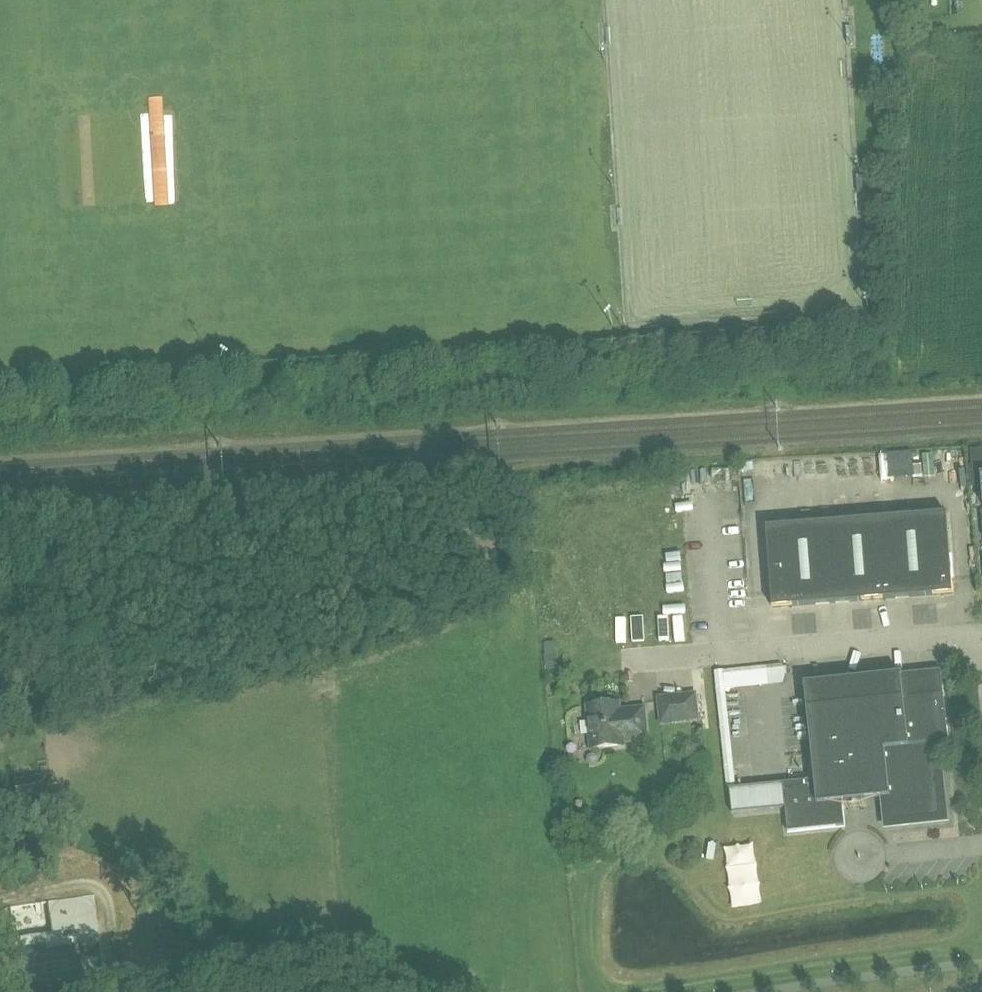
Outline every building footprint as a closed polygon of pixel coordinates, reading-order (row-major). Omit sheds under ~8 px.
[(971,447),(972,456),(981,456),(981,446),(971,447)] [(731,506),(730,476),(706,477),(708,507),(731,506)] [(946,513),(886,518),(892,598),(952,594),(946,513)] [(832,603),(892,598),(886,518),(826,522),(832,603)] [(772,607),(832,603),(826,522),(766,527),(772,607)] [(949,751),(943,693),(941,669),(803,683),(813,779),(781,782),(782,783),(727,789),(729,814),(784,809),(787,832),(845,826),(842,802),(847,802),(848,806),(859,805),(859,801),(888,797),(890,821),(940,816),(933,752),(949,751)] [(735,672),(736,687),(792,685),(791,670),(735,672)] [(693,694),(657,698),(660,722),(695,718),(693,694)] [(587,706),(591,749),(620,746),(619,740),(643,738),(641,710),(616,712),(615,703),(587,706)] [(40,991),(59,991),(57,983),(39,985),(40,991)]
